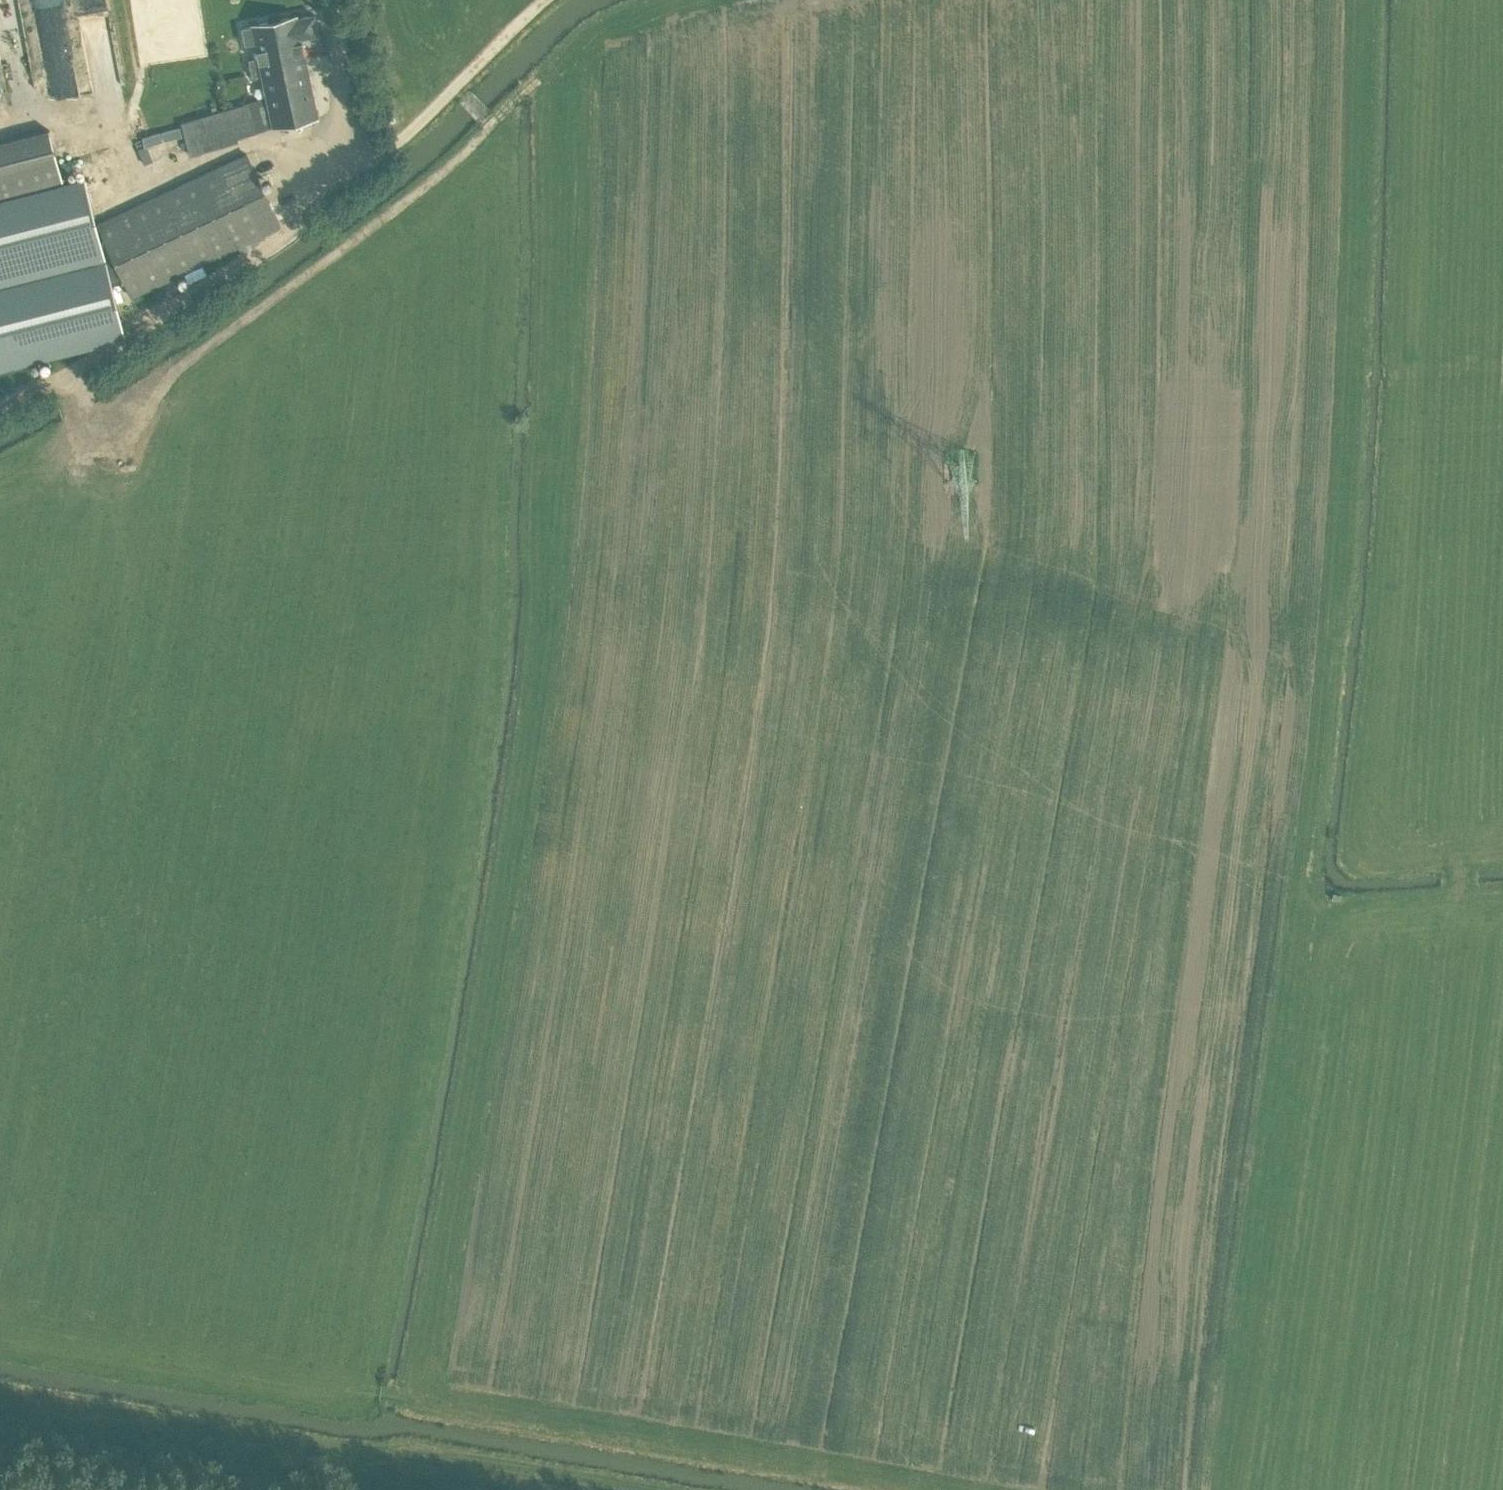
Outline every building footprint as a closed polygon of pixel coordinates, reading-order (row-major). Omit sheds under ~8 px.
[(45,53),(70,48),(63,6),(38,10),(45,53)] [(142,134),(154,171),(195,159),(193,154),(238,139),(237,136),(258,130),(318,116),(302,37),(318,33),(315,14),(298,17),(297,14),(252,24),(258,57),(249,58),(253,76),(262,74),(267,97),(142,134)] [(63,181),(50,129),(0,142),(0,197),(63,181)] [(132,296),(280,225),(247,154),(98,223),(132,296)] [(123,333),(83,182),(0,203),(0,363),(123,333)]
